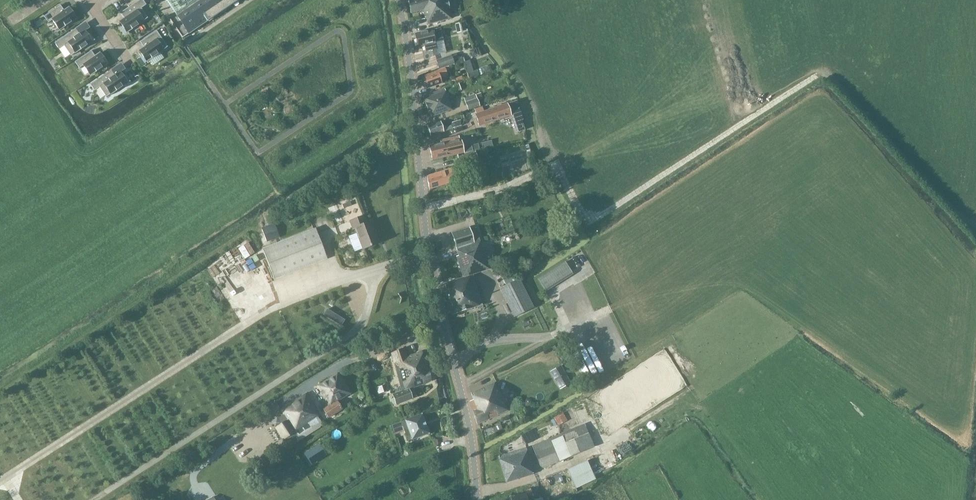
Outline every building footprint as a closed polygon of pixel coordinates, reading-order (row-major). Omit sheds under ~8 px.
[(119,22),(122,27),(121,28),(124,34),(132,29),(138,25),(137,25),(148,18),(141,8),(146,5),(143,0),(139,0),(120,13),(124,18),(119,22)] [(175,14),(196,0),(165,0),(175,14)] [(169,18),(182,38),(190,32),(189,30),(193,27),(194,30),(196,29),(194,26),(198,24),(200,26),(208,20),(206,18),(211,15),(212,18),(220,12),(219,10),(223,7),(225,9),(233,3),(231,1),(233,0),(196,0),(175,14),(169,18)] [(411,13),(423,11),(425,18),(426,18),(428,25),(451,19),(447,0),(408,0),(411,13)] [(487,2),(492,9),(500,3),(497,0),(491,0),(487,2)] [(60,5),(44,16),(48,23),(52,20),(59,30),(65,26),(71,22),(70,22),(76,18),(69,7),(64,11),(60,5)] [(464,22),(455,24),(457,32),(465,30),(464,22)] [(76,28),(54,43),(59,49),(64,46),(71,56),(81,49),(87,45),(86,45),(94,40),(90,34),(88,35),(85,30),(80,34),(76,28)] [(443,42),(441,28),(414,34),(417,47),(424,46),(425,52),(436,50),(435,43),(443,42)] [(144,47),(139,51),(142,56),(140,57),(144,63),(152,58),(157,54),(167,47),(156,31),(140,42),(144,47)] [(440,59),(453,54),(452,49),(438,54),(440,59)] [(91,51),(75,62),(79,68),(83,66),(90,75),(94,72),(95,73),(100,69),(100,68),(107,63),(100,53),(95,56),(91,51)] [(456,54),(451,56),(436,60),(439,69),(454,64),(454,65),(465,61),(464,57),(458,60),(456,54)] [(437,72),(422,77),(426,89),(442,83),(440,79),(444,78),(443,75),(447,73),(445,68),(437,71),(437,72)] [(111,70),(90,84),(94,91),(99,87),(106,97),(116,90),(117,91),(122,87),(122,86),(129,81),(125,76),(124,77),(120,72),(115,75),(111,70)] [(460,75),(464,74),(463,70),(453,73),(457,88),(463,86),(460,75)] [(445,89),(423,96),(428,111),(430,111),(431,117),(452,110),(445,89)] [(481,93),(475,95),(464,99),(468,110),(479,106),(478,101),(483,99),(481,93)] [(517,100),(475,114),(479,126),(512,115),(518,132),(525,130),(522,120),(523,120),(517,100)] [(430,136),(452,128),(451,125),(442,128),(440,122),(427,126),(430,136)] [(463,135),(477,132),(475,125),(462,127),(463,135)] [(432,160),(472,151),(471,145),(462,147),(460,139),(459,139),(458,136),(428,143),(432,160)] [(510,149),(501,150),(503,160),(511,159),(510,149)] [(478,160),(475,152),(458,157),(460,166),(478,160)] [(459,180),(455,167),(427,176),(429,190),(459,180)] [(329,214),(324,216),(329,224),(333,222),(329,214)] [(363,250),(379,244),(371,222),(366,224),(363,217),(350,222),(353,230),(355,229),(363,250)] [(507,228),(510,234),(518,230),(515,224),(507,228)] [(274,225),(262,230),(266,241),(279,236),(274,225)] [(469,227),(451,233),(459,255),(456,256),(463,277),(463,278),(473,275),(490,269),(481,241),(480,241),(476,228),(470,230),(469,227)] [(274,280),(327,260),(316,230),(263,250),(274,280)] [(228,260),(243,246),(238,240),(222,254),(228,260)] [(565,261),(558,265),(566,278),(573,274),(565,261)] [(463,277),(444,283),(447,291),(444,292),(451,313),(451,314),(451,315),(482,305),(473,275),(463,278),(463,277)] [(532,306),(517,277),(498,287),(513,315),(532,306)] [(588,294),(583,285),(578,287),(574,280),(567,283),(577,304),(584,301),(582,297),(588,294)] [(327,307),(323,314),(341,325),(345,319),(327,307)] [(431,382),(424,360),(422,360),(420,353),(405,357),(402,349),(389,353),(401,391),(393,394),(396,405),(412,399),(409,389),(431,382)] [(550,372),(559,389),(571,383),(561,366),(550,372)] [(337,373),(317,386),(326,400),(327,400),(330,405),(323,409),(328,418),(342,409),(337,401),(350,393),(337,373)] [(477,425),(508,411),(495,382),(471,394),(473,400),(469,402),(477,425)] [(281,424),(275,427),(283,439),(282,439),(288,447),(323,425),(314,411),(316,410),(306,394),(280,410),(283,414),(278,418),(281,424)] [(554,413),(559,420),(569,414),(565,406),(554,413)] [(404,420),(391,424),(393,430),(402,426),(407,441),(429,434),(422,413),(404,419),(404,420)] [(549,438),(532,445),(541,469),(560,462),(559,461),(571,456),(570,456),(594,447),(589,433),(586,428),(551,441),(550,438),(549,438)] [(311,465),(327,455),(319,443),(303,453),(311,465)] [(533,473),(531,466),(532,466),(526,448),(498,457),(506,483),(533,475),(532,473),(533,473)] [(600,451),(569,463),(577,484),(598,476),(594,466),(604,462),(600,451)] [(533,496),(531,489),(524,490),(525,493),(510,497),(511,499),(527,499),(527,498),(533,496)]
